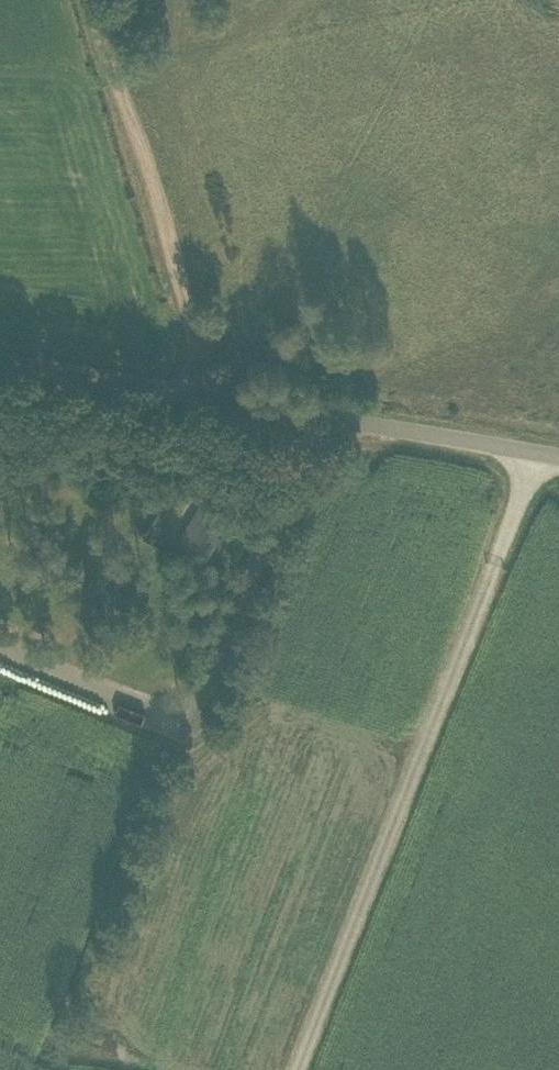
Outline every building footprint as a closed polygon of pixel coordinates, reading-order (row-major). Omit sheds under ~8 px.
[(205,558),(229,523),(200,504),(177,538),(205,558)]
